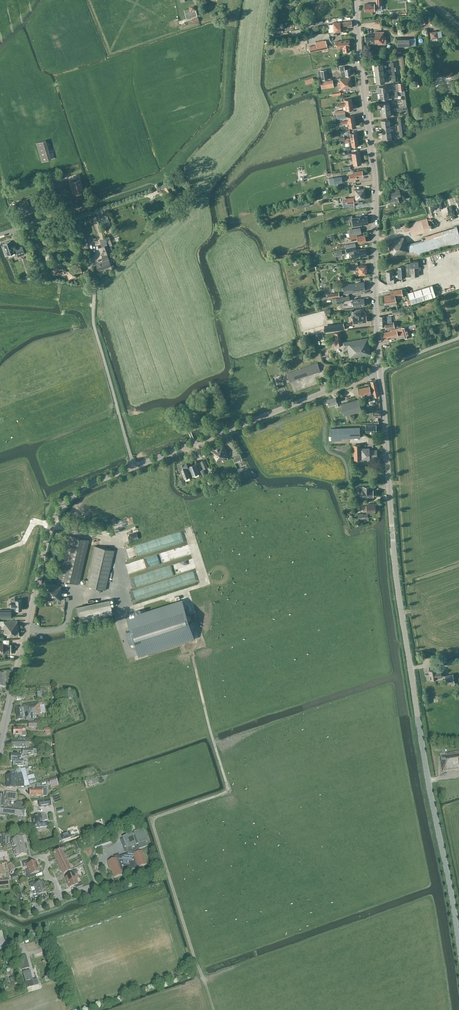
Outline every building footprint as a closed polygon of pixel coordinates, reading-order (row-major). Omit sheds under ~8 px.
[(365,12),(375,11),(374,3),(364,4),(365,12)] [(196,10),(194,4),(188,6),(189,8),(184,10),(186,19),(198,15),(196,10)] [(340,22),(333,23),(334,33),(341,32),(341,28),(352,27),(351,18),(347,19),(347,21),(340,22)] [(375,35),(365,35),(366,41),(375,41),(375,44),(384,44),(384,31),(375,31),(375,35)] [(416,38),(409,38),(397,38),(397,46),(409,46),(416,46),(416,38)] [(315,45),(316,51),(328,48),(327,43),(326,43),(326,40),(324,41),(323,40),(316,42),(316,45),(315,45)] [(343,52),(350,51),(349,46),(350,46),(349,40),(336,41),(337,48),(343,47),(343,52)] [(345,76),(352,75),(350,68),(345,69),(344,66),(338,68),(338,69),(340,69),(341,72),(345,72),(345,76)] [(320,70),(322,80),(328,79),(327,69),(320,70)] [(341,89),(352,87),(351,77),(340,79),(341,82),(338,82),(339,89),(341,89)] [(351,138),(348,138),(348,140),(351,140),(358,139),(357,132),(350,133),(351,138)] [(351,140),(351,142),(352,147),(359,146),(358,139),(351,140)] [(45,140),(36,143),(41,162),(51,159),(45,140)] [(354,175),(350,175),(350,179),(357,179),(356,177),(363,176),(363,170),(356,171),(354,171),(354,175)] [(71,179),(73,186),(74,186),(76,193),(84,191),(80,180),(77,180),(76,178),(71,179)] [(168,194),(175,189),(169,181),(161,186),(163,189),(165,188),(168,194)] [(392,196),(389,197),(391,205),(395,203),(395,206),(399,205),(398,203),(399,202),(398,198),(402,197),(400,194),(409,191),(413,189),(412,187),(408,189),(407,186),(391,191),(392,196)] [(366,199),(365,188),(355,189),(356,200),(366,199)] [(22,208),(27,206),(29,212),(35,209),(34,205),(35,204),(33,198),(32,198),(31,197),(26,198),(27,200),(20,202),(22,208)] [(441,198),(427,202),(431,218),(439,216),(439,213),(441,212),(442,219),(446,218),(441,198)] [(101,219),(103,228),(105,233),(107,232),(106,227),(111,225),(108,216),(101,219)] [(362,224),(368,223),(367,216),(352,217),(353,225),(358,224),(358,225),(362,225),(362,224)] [(411,235),(430,230),(427,219),(401,226),(403,232),(410,230),(411,235)] [(424,239),(411,243),(407,245),(406,241),(405,241),(404,237),(387,242),(392,257),(406,253),(407,254),(408,258),(458,242),(458,234),(457,226),(424,237),(424,239)] [(349,236),(350,236),(357,234),(361,233),(360,227),(350,229),(350,230),(348,230),(349,236)] [(357,234),(350,236),(350,241),(358,239),(358,243),(366,241),(365,234),(357,236),(357,234)] [(4,248),(6,255),(14,252),(10,241),(3,243),(4,247),(4,248)] [(108,244),(102,246),(105,255),(110,252),(110,251),(112,250),(110,246),(109,247),(108,244)] [(22,246),(15,248),(18,256),(25,254),(22,246)] [(356,246),(350,248),(346,248),(347,252),(351,254),(352,259),(356,258),(356,257),(367,255),(365,249),(362,250),(361,249),(357,250),(356,246)] [(107,255),(102,257),(103,261),(97,264),(99,270),(111,266),(109,259),(109,260),(107,255)] [(358,275),(367,274),(366,265),(358,265),(358,261),(350,262),(351,270),(355,270),(356,274),(358,274),(358,275)] [(387,279),(391,278),(392,282),(397,282),(396,278),(405,278),(405,277),(411,276),(419,276),(419,270),(420,270),(421,269),(421,268),(420,267),(419,267),(418,261),(410,261),(410,263),(404,264),(404,266),(398,267),(398,271),(393,271),(386,271),(387,279)] [(57,274),(63,272),(63,271),(64,271),(64,268),(63,269),(62,267),(58,268),(58,266),(53,267),(54,269),(51,270),(52,273),(55,273),(55,274),(57,273),(57,274)] [(68,274),(67,274),(68,279),(76,277),(75,274),(82,272),(80,267),(74,269),(74,270),(68,271),(68,274)] [(365,291),(364,281),(361,282),(360,280),(355,281),(356,283),(351,283),(343,284),(344,294),(365,291)] [(432,285),(408,293),(411,304),(436,296),(432,285)] [(402,289),(390,291),(390,294),(385,295),(386,304),(397,302),(395,296),(403,295),(402,289)] [(364,298),(352,299),(353,307),(365,306),(364,298)] [(367,322),(366,315),(362,315),(361,311),(354,312),(355,316),(353,316),(353,324),(358,323),(362,323),(367,322)] [(388,315),(379,316),(380,326),(385,326),(386,330),(395,328),(399,327),(398,323),(394,324),(394,322),(392,322),(391,314),(388,314),(388,315)] [(410,337),(408,330),(407,326),(391,330),(391,331),(381,333),(381,341),(388,340),(388,338),(398,336),(398,335),(401,335),(400,332),(403,331),(405,338),(410,337)] [(336,346),(342,344),(340,332),(334,333),(335,340),(332,341),(333,345),(336,345),(336,346)] [(325,343),(328,342),(327,340),(324,340),(323,333),(315,335),(318,347),(325,346),(325,343)] [(349,358),(371,354),(368,338),(348,341),(343,342),(343,346),(343,347),(347,347),(349,358)] [(300,354),(315,352),(314,346),(299,348),(300,354)] [(318,363),(290,372),(287,373),(289,382),(320,371),(318,363)] [(374,397),(380,395),(376,380),(370,381),(372,391),(371,392),(369,386),(358,388),(359,396),(361,395),(361,397),(362,398),(365,397),(371,395),(373,400),(375,400),(374,397)] [(327,398),(329,405),(335,403),(336,407),(338,406),(337,402),(335,396),(327,398)] [(344,415),(361,411),(359,399),(341,404),(344,415)] [(366,432),(376,432),(376,424),(366,425),(366,432)] [(341,439),(342,438),(360,438),(360,427),(341,428),(341,439)] [(342,438),(341,439),(341,428),(331,428),(331,440),(342,440),(342,438)] [(377,457),(377,450),(370,450),(370,448),(361,448),(360,444),(354,445),(354,460),(360,459),(360,462),(364,462),(364,459),(367,459),(367,461),(370,461),(370,457),(377,457)] [(224,460),(228,459),(228,457),(227,457),(223,446),(211,450),(216,462),(224,459),(224,460)] [(236,462),(242,459),(240,454),(234,457),(236,462)] [(186,462),(177,466),(179,471),(181,470),(185,479),(190,477),(188,471),(191,470),(193,476),(199,473),(196,464),(189,467),(188,467),(186,462)] [(374,497),(373,489),(371,489),(371,486),(363,486),(359,486),(359,494),(363,494),(363,497),(374,497)] [(375,503),(367,504),(368,512),(376,511),(375,503)] [(45,600),(51,600),(61,600),(61,589),(62,586),(64,586),(64,584),(65,581),(79,584),(84,562),(89,540),(69,536),(61,572),(60,571),(58,579),(58,580),(57,585),(46,585),(45,600)] [(105,590),(114,550),(95,546),(86,586),(105,590)] [(120,563),(120,570),(130,570),(130,572),(146,572),(146,563),(120,563)] [(79,622),(111,616),(113,615),(112,614),(109,599),(76,606),(79,622)] [(134,642),(139,655),(193,638),(181,599),(126,617),(130,630),(126,632),(129,644),(134,642)] [(15,600),(15,602),(11,602),(11,608),(15,608),(15,610),(22,610),(22,600),(15,600)] [(17,625),(17,621),(3,622),(4,634),(7,633),(7,637),(19,636),(18,625),(17,625)] [(2,655),(2,654),(10,654),(10,644),(3,644),(3,642),(0,642),(0,655),(2,655)] [(436,670),(436,669),(429,670),(431,679),(438,678),(442,677),(440,669),(436,670)] [(21,707),(15,708),(17,720),(23,719),(23,717),(25,717),(25,721),(40,719),(40,714),(41,714),(40,706),(39,703),(26,705),(24,705),(23,705),(23,708),(21,708),(21,707)] [(14,728),(13,736),(21,736),(22,736),(25,736),(26,735),(26,734),(25,733),(25,727),(22,727),(17,727),(17,728),(14,728)] [(446,753),(446,756),(440,757),(443,772),(458,769),(458,751),(446,753)] [(21,762),(20,754),(11,754),(11,762),(13,762),(13,766),(23,766),(23,762),(21,762)] [(27,787),(27,786),(29,786),(28,780),(35,778),(34,775),(27,776),(26,772),(15,775),(5,775),(6,787),(27,787)] [(49,780),(51,788),(58,786),(56,778),(49,780)] [(46,786),(42,786),(36,787),(36,789),(29,790),(29,796),(42,795),(42,796),(47,796),(46,786)] [(16,802),(17,794),(6,792),(5,797),(4,797),(4,796),(0,796),(0,815),(2,816),(2,815),(8,816),(8,815),(23,817),(23,816),(25,817),(26,808),(24,808),(25,803),(16,802)] [(33,828),(48,826),(46,814),(31,816),(33,828)] [(108,861),(112,872),(114,878),(122,875),(122,873),(147,865),(147,864),(146,864),(142,851),(140,852),(139,849),(147,846),(146,842),(148,842),(144,831),(123,838),(123,839),(121,840),(124,851),(126,850),(128,854),(120,857),(119,855),(114,857),(114,859),(108,861),(108,862),(108,861)] [(12,844),(23,841),(22,837),(24,836),(23,833),(15,835),(16,838),(11,840),(12,844)] [(55,858),(63,854),(61,849),(52,853),(55,858)] [(57,863),(66,859),(63,854),(55,858),(57,863)] [(60,869),(68,865),(66,859),(57,863),(60,869)] [(28,870),(38,867),(36,861),(29,864),(28,861),(22,863),(23,867),(27,867),(28,870)] [(68,865),(60,869),(63,874),(71,870),(68,865)] [(38,867),(28,870),(30,875),(26,876),(27,879),(34,877),(33,874),(39,872),(38,867)] [(67,883),(76,879),(74,874),(77,873),(76,870),(70,872),(71,875),(65,878),(67,883)] [(76,879),(67,883),(69,888),(75,885),(76,888),(83,886),(81,883),(78,884),(76,879)] [(35,891),(44,887),(43,882),(36,884),(35,881),(29,883),(30,888),(34,887),(35,891)] [(44,887),(35,891),(32,892),(34,900),(41,898),(40,895),(46,893),(44,887)] [(35,948),(36,952),(32,953),(33,956),(41,954),(39,947),(35,948)] [(21,970),(29,968),(26,955),(17,957),(21,970)] [(25,982),(33,980),(30,970),(22,973),(25,982)]
